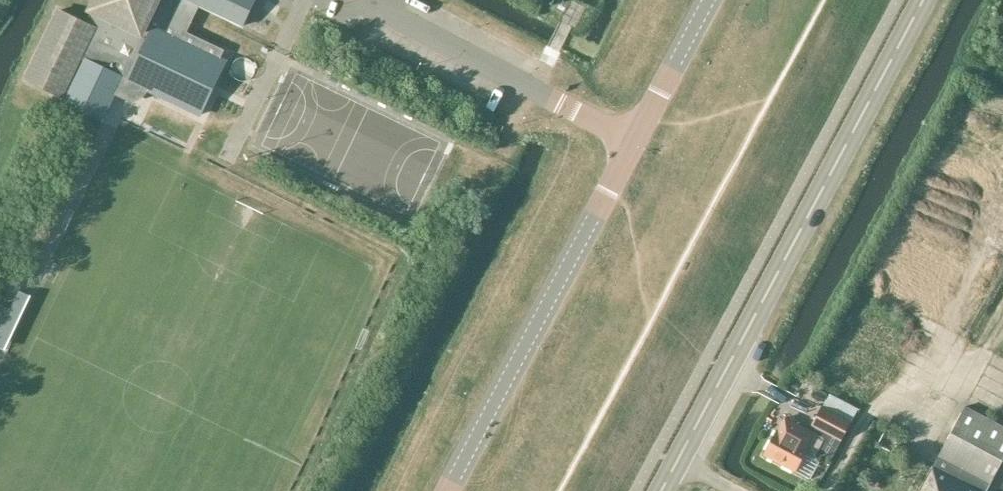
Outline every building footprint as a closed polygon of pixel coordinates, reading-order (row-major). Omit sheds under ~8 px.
[(228,18),(244,26),(256,0),(98,0),(93,9),(94,10),(87,23),(60,10),(26,79),(64,97),(64,96),(68,98),(68,99),(104,116),(116,91),(131,98),(138,95),(143,87),(201,114),(228,62),(221,59),(225,51),(187,33),(200,5),(228,18)] [(815,459),(825,440),(839,449),(842,441),(852,421),(859,408),(830,393),(824,404),(812,425),(815,427),(813,431),(785,417),(778,429),(765,455),(796,471),(805,454),(815,459)] [(966,406),(934,467),(933,466),(920,490),(988,490),(1002,463),(1002,425),(966,406)]
